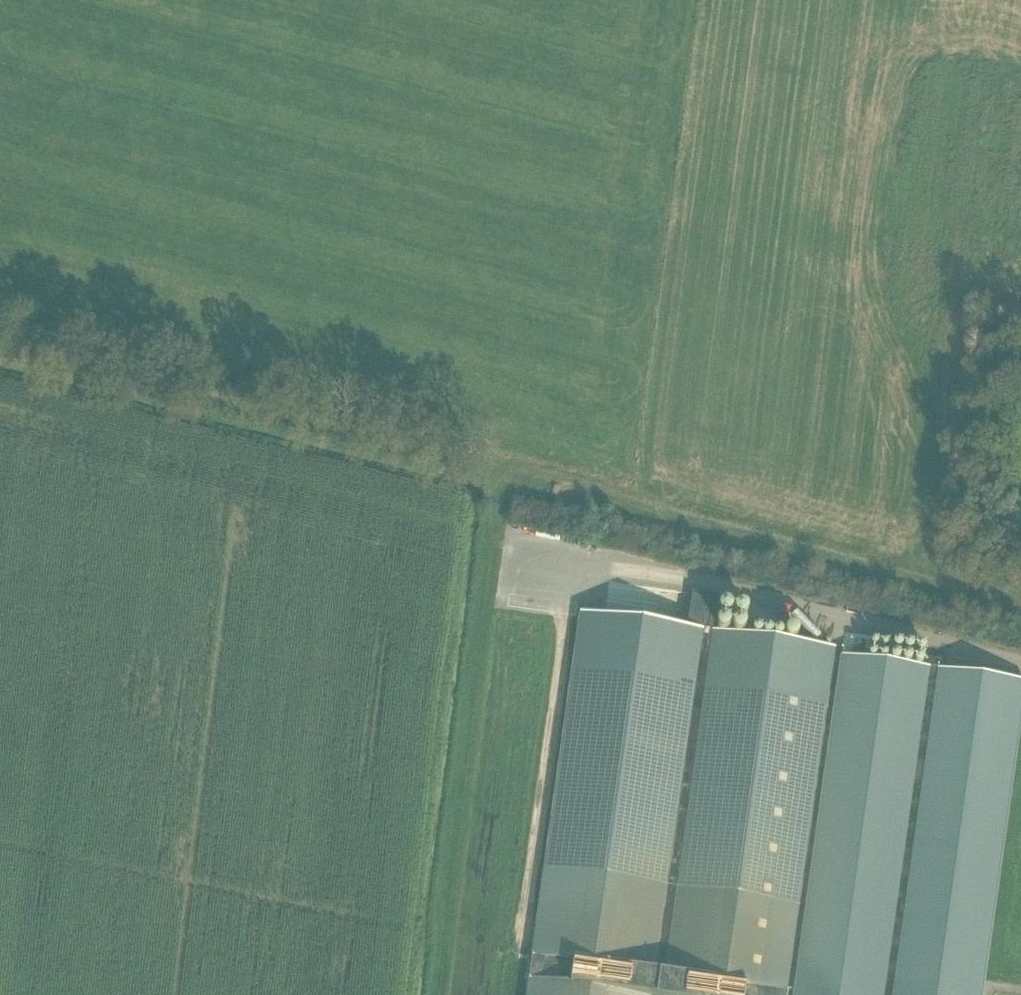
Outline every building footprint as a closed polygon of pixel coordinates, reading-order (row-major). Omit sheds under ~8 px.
[(527,994),(792,994),(792,993),(786,992),(834,647),(713,630),(718,598),(692,595),(687,626),(581,611),(527,994)] [(1020,713),(1020,681),(839,656),(794,980),(792,993),(792,994),(982,994),(1020,713)]
